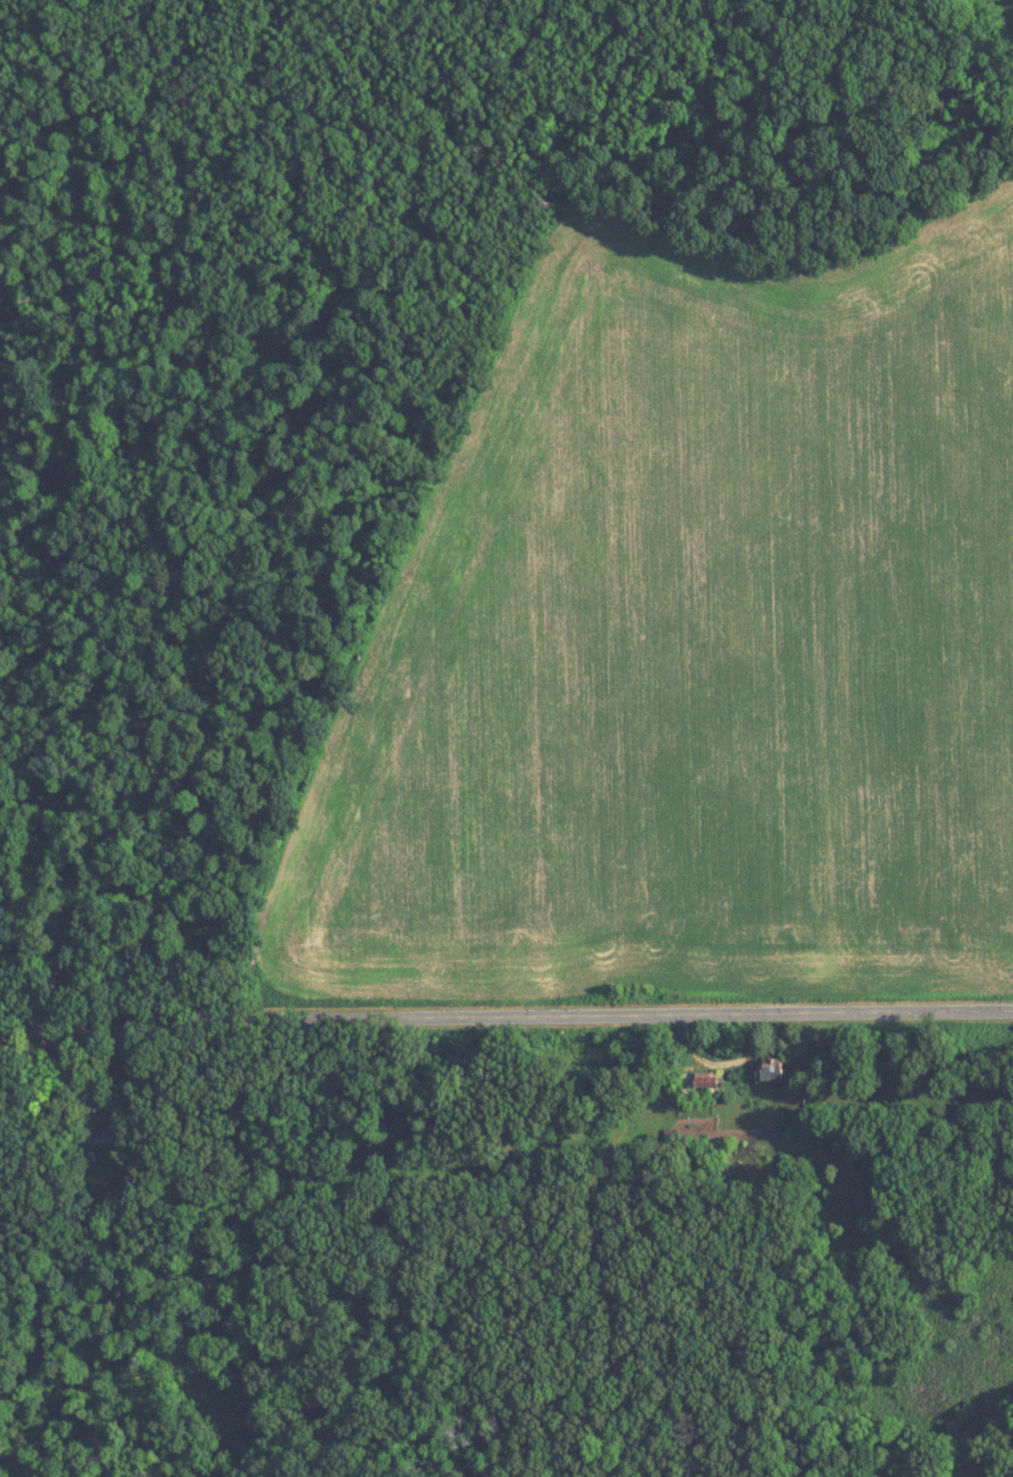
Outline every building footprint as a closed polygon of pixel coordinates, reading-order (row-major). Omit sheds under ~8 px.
[(787,1059),(759,1059),(759,1082),(787,1082),(787,1059)] [(720,1088),(720,1073),(697,1073),(697,1088),(720,1088)]
